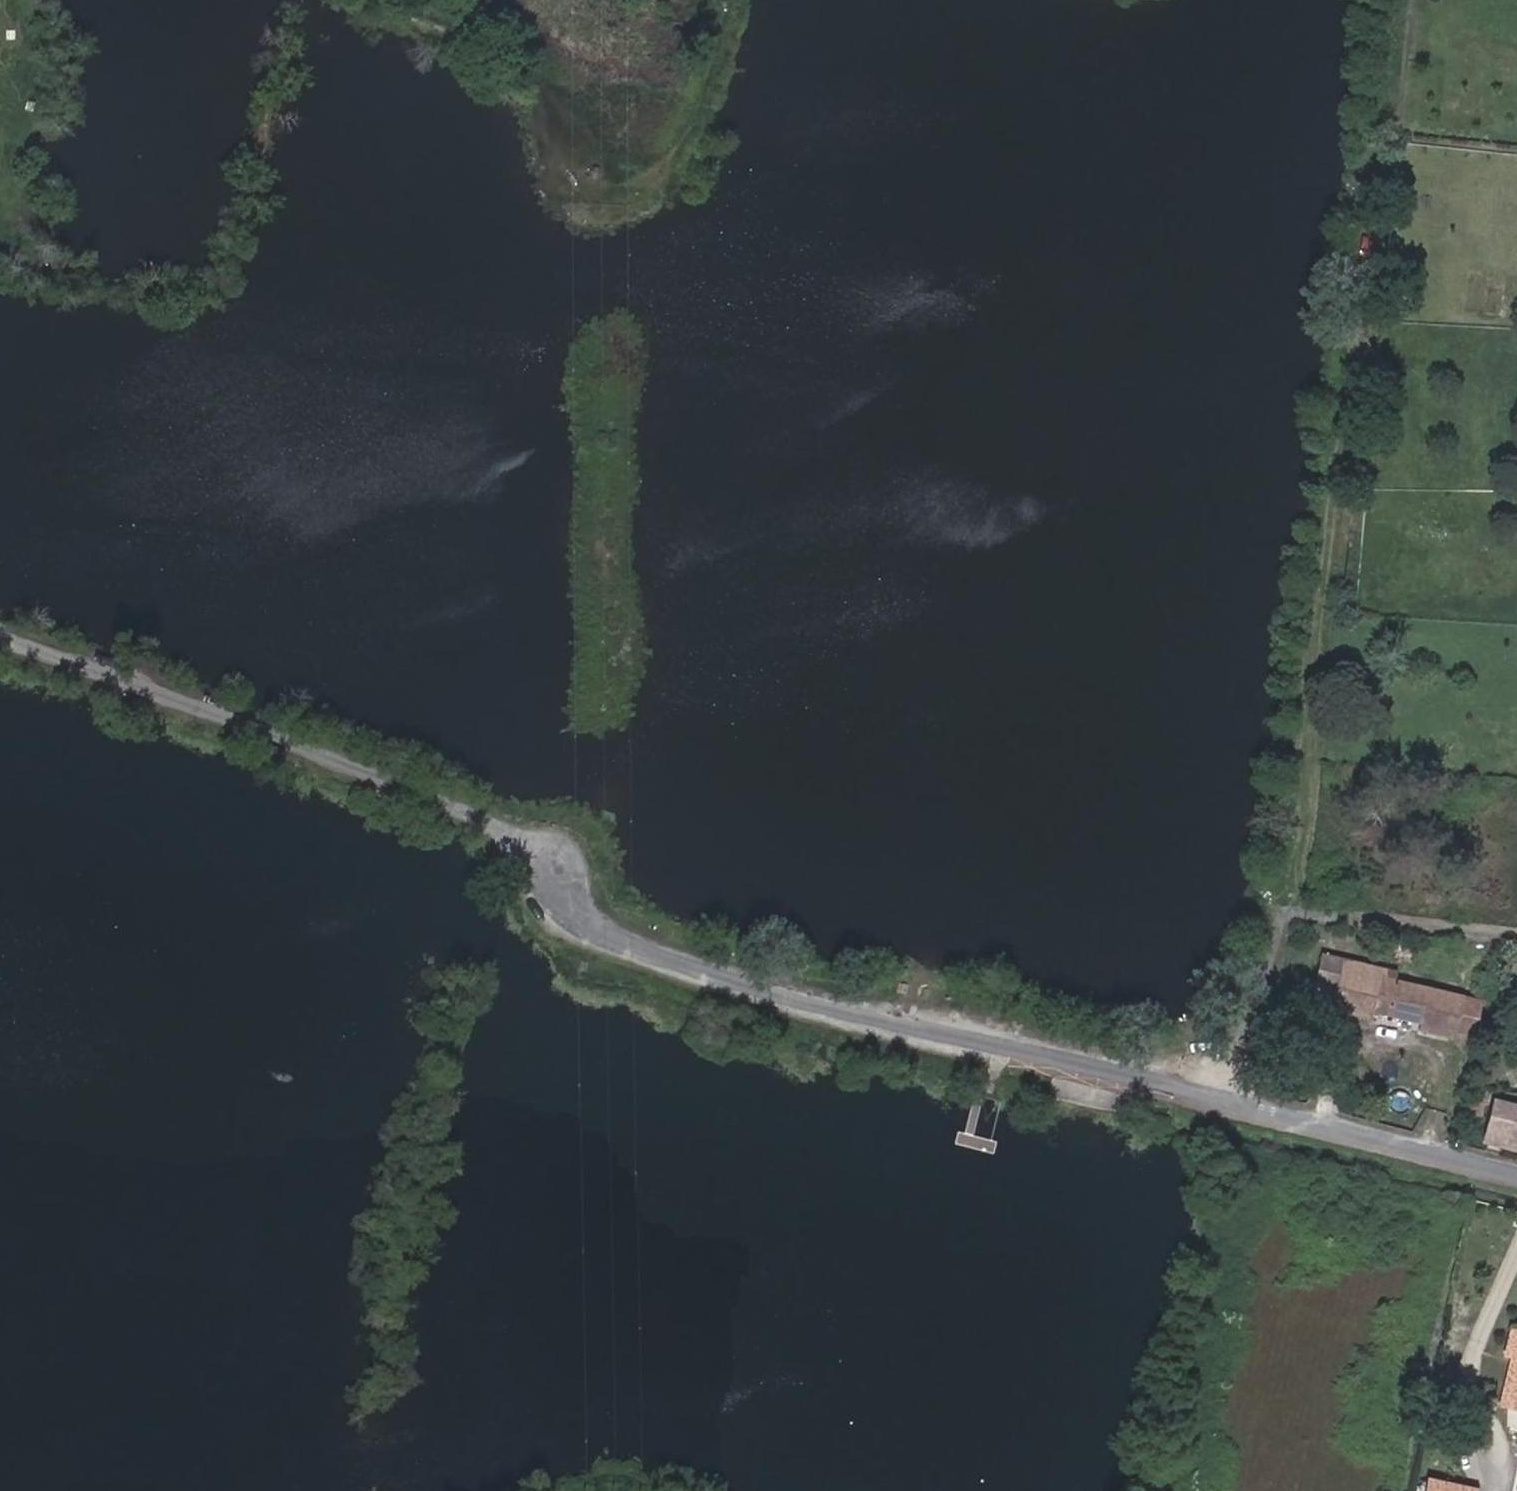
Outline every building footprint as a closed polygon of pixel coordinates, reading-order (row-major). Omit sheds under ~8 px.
[(1370,967),(1336,958),(1324,1003),(1360,1012),(1362,1006),(1411,1017),(1410,1024),(1445,1033),(1447,1026),(1464,1030),(1471,998),(1382,976),(1370,973),(1370,967)] [(1382,976),(1384,970),(1370,967),(1370,973),(1382,976)] [(1486,1096),(1475,1138),(1516,1148),(1516,1104),(1486,1096)] [(1446,1188),(1443,1202),(1456,1205),(1460,1192),(1446,1188)] [(1501,1326),(1495,1354),(1499,1355),(1509,1357),(1499,1406),(1516,1410),(1516,1330),(1516,1329),(1501,1326)] [(1509,1357),(1499,1355),(1489,1404),(1499,1406),(1509,1357)]
